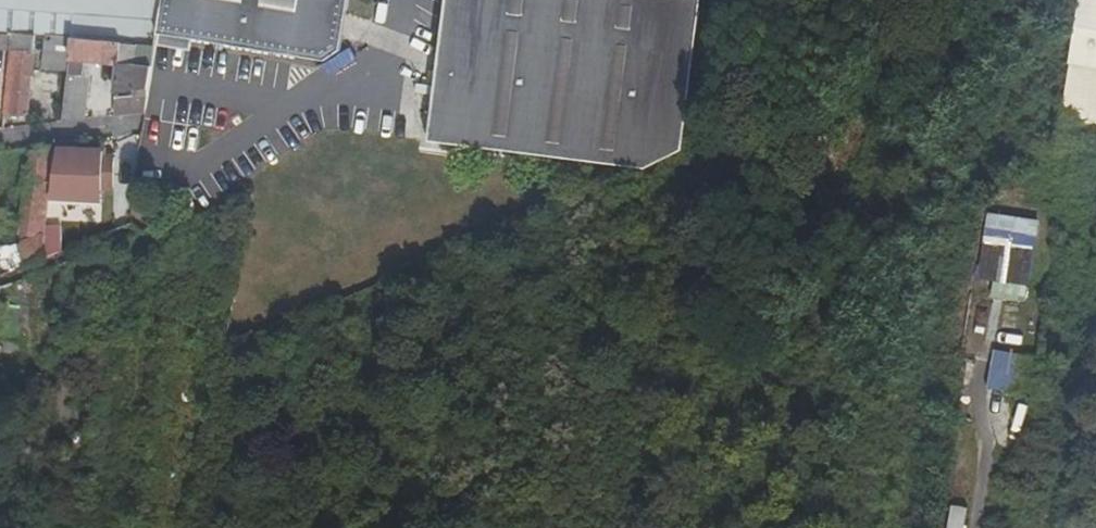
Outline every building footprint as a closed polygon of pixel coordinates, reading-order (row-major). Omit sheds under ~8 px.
[(12,32),(38,34),(50,35),(70,37),(157,44),(158,35),(163,0),(0,0),(0,31),(12,32)] [(342,37),(348,0),(163,0),(158,35),(322,63),(340,51),(342,37)] [(434,67),(438,67),(426,143),(630,174),(639,170),(663,0),(444,0),(434,67)] [(1057,154),(1095,136),(1095,0),(1080,0),(1057,154)] [(29,116),(38,34),(12,32),(5,114),(29,116)] [(48,68),(66,70),(68,59),(70,37),(50,35),(48,68)] [(68,59),(83,60),(120,63),(116,92),(141,90),(141,96),(149,94),(157,44),(70,37),(68,59)] [(80,77),(83,60),(68,59),(66,70),(65,75),(80,77)] [(80,77),(65,75),(60,123),(86,119),(91,78),(80,77)] [(149,94),(141,96),(114,99),(112,116),(146,112),(149,94)] [(108,150),(57,147),(56,157),(51,195),(80,198),(81,185),(103,187),(103,185),(115,186),(115,156),(108,155),(108,150)] [(1,151),(0,160),(0,192),(8,192),(14,149),(1,151)] [(0,245),(0,277),(42,260),(47,222),(51,195),(56,157),(32,153),(30,165),(25,164),(23,174),(29,175),(18,247),(0,245)] [(981,281),(1035,285),(1040,219),(986,215),(981,281)] [(64,224),(47,222),(42,260),(61,252),(64,224)] [(15,310),(45,313),(47,290),(17,287),(15,310)] [(67,332),(54,331),(52,342),(65,344),(67,332)] [(993,351),(988,390),(1024,395),(1029,356),(993,351)]
